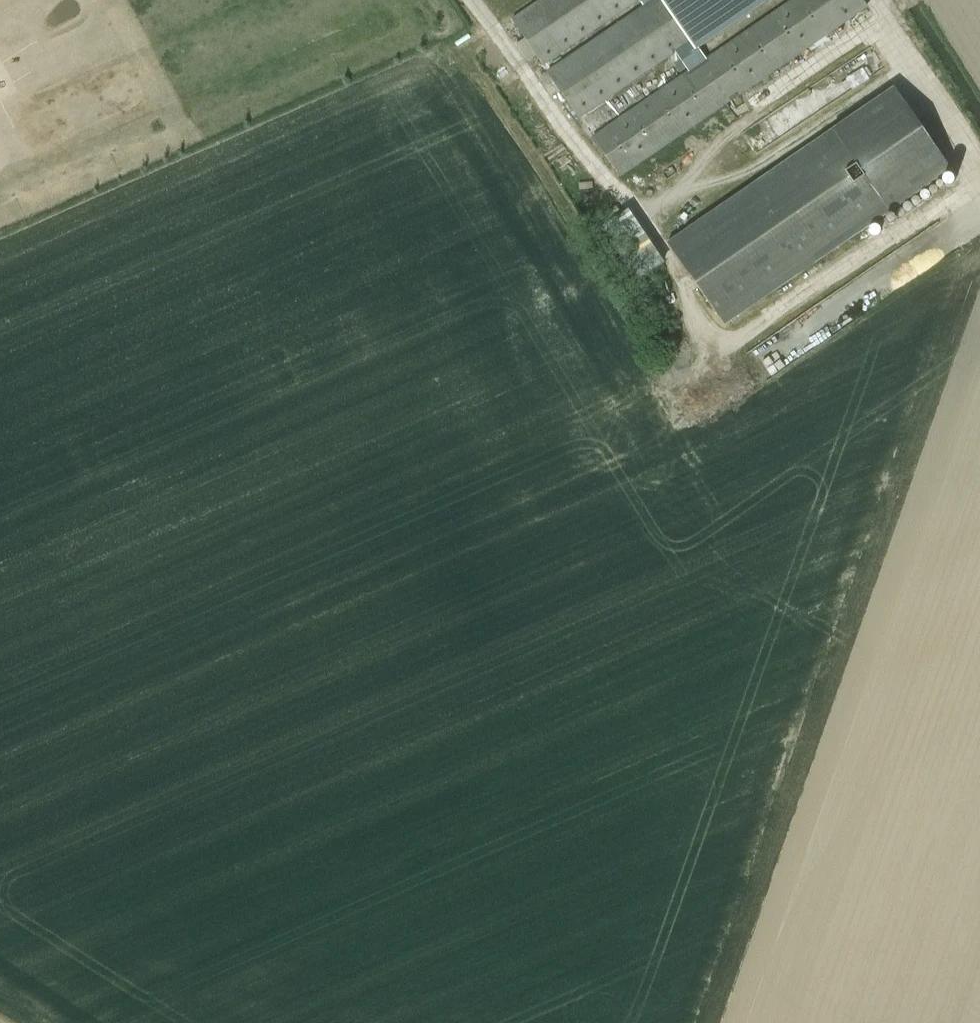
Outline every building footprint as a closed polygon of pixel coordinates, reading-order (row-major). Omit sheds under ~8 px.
[(834,31),(870,6),(866,0),(789,0),(744,31),(706,57),(697,44),(760,0),(538,0),(512,17),(521,31),(544,65),(639,1),(642,6),(605,31),(547,71),(580,119),(675,53),(687,72),(592,135),(621,177),(834,31)] [(724,328),(951,172),(894,89),(668,245),(724,328)]
